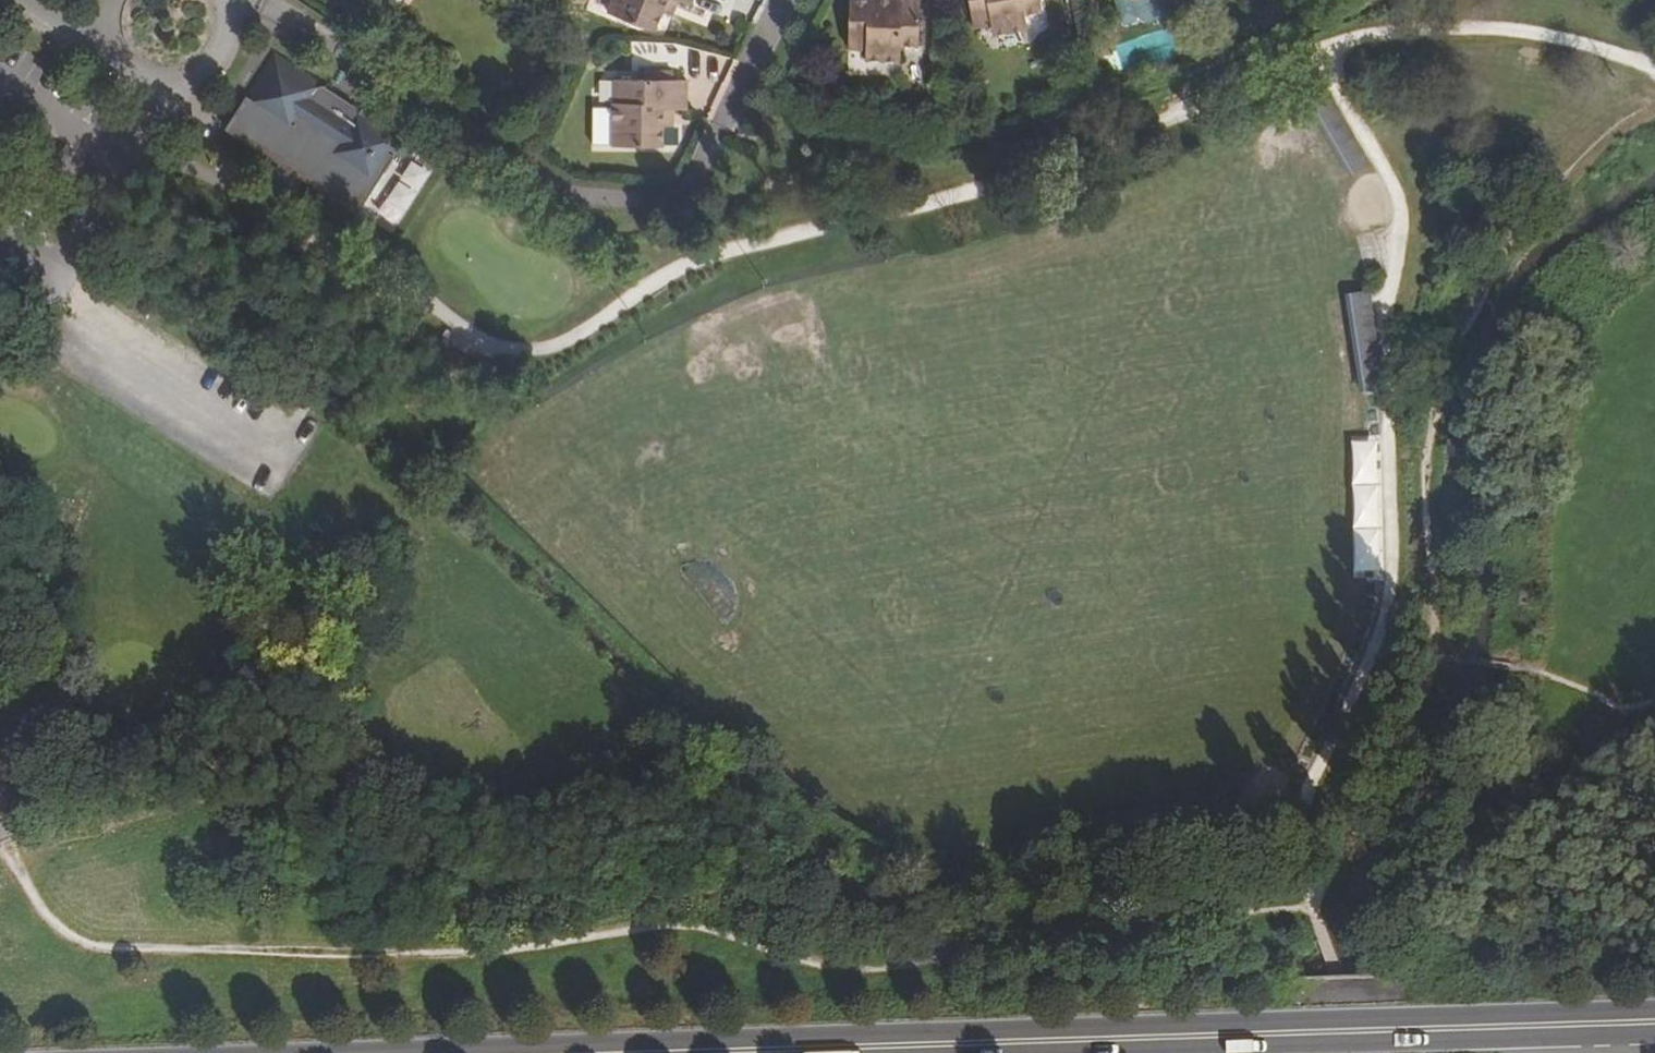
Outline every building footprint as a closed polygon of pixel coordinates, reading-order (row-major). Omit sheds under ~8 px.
[(680,6),(690,10),(695,0),(615,0),(609,12),(656,34),(665,16),(672,2),(680,6)] [(878,0),(847,0),(844,49),(862,50),(861,64),(895,65),(896,49),(914,50),(917,0),(888,0),(888,1),(878,0)] [(966,26),(983,23),(986,35),(1020,30),(1017,14),(1035,11),(1033,0),(962,0),(966,26)] [(1112,16),(1120,22),(1128,20),(1130,14),(1142,20),(1159,15),(1161,3),(1160,0),(1108,0),(1112,16)] [(674,20),(680,6),(672,2),(665,16),(674,20)] [(339,115),(322,105),(314,99),(323,86),(275,56),(244,103),(292,134),(303,118),(310,124),(326,134),(335,140),(326,156),(373,185),(403,138),(356,108),(348,121),(339,115)] [(357,87),(341,76),(322,105),(339,115),(357,87)] [(617,105),(619,81),(610,80),(608,104),(617,105)] [(658,113),(669,113),(679,114),(682,84),(619,81),(617,105),(608,104),(606,104),(603,144),(654,148),(656,128),(658,113)] [(1345,175),(1365,165),(1329,88),(1309,98),(1345,175)] [(667,129),(669,113),(658,113),(656,128),(667,129)] [(283,202),(326,134),(310,124),(289,157),(273,181),(266,190),(283,202)] [(382,197),(400,212),(430,173),(411,159),(382,197)] [(1354,345),(1375,342),(1366,290),(1345,293),(1354,345)]
